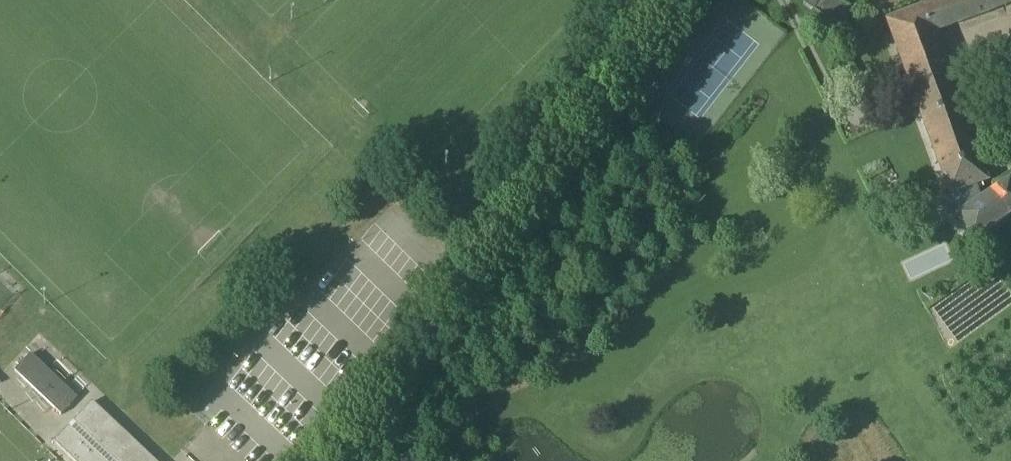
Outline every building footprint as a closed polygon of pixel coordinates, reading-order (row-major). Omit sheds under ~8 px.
[(812,11),(837,28),(838,27),(842,29),(852,13),(849,11),(833,0),(820,0),(812,11)] [(903,73),(943,58),(935,35),(1010,6),(1010,0),(939,0),(884,22),(903,73)] [(943,58),(903,73),(882,82),(898,121),(921,126),(944,187),(929,195),(932,205),(945,201),(952,222),(957,221),(972,244),(1010,216),(1010,181),(1010,179),(988,192),(986,185),(990,183),(943,58)] [(76,400),(78,398),(31,354),(15,371),(61,415),(76,400)] [(93,402),(74,422),(115,460),(156,460),(93,402)] [(74,460),(105,460),(69,427),(55,443),(74,460)]
